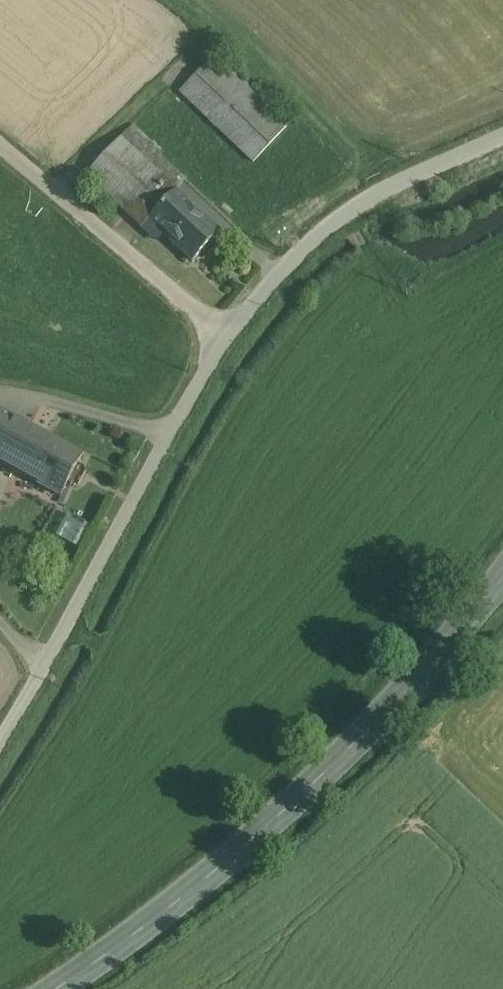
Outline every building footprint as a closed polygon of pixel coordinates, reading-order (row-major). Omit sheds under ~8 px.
[(289,122),(217,54),(181,94),(253,163),(289,122)] [(161,178),(128,214),(134,219),(128,225),(137,233),(142,227),(154,238),(160,232),(148,221),(176,192),(185,182),(130,130),(120,140),(161,178)] [(161,178),(120,140),(87,176),(128,214),(161,178)] [(220,233),(176,192),(148,221),(160,232),(169,240),(192,262),(214,239),(220,233)] [(49,438),(0,412),(0,462),(61,496),(82,457),(49,438)] [(83,544),(92,521),(71,513),(62,536),(83,544)]
